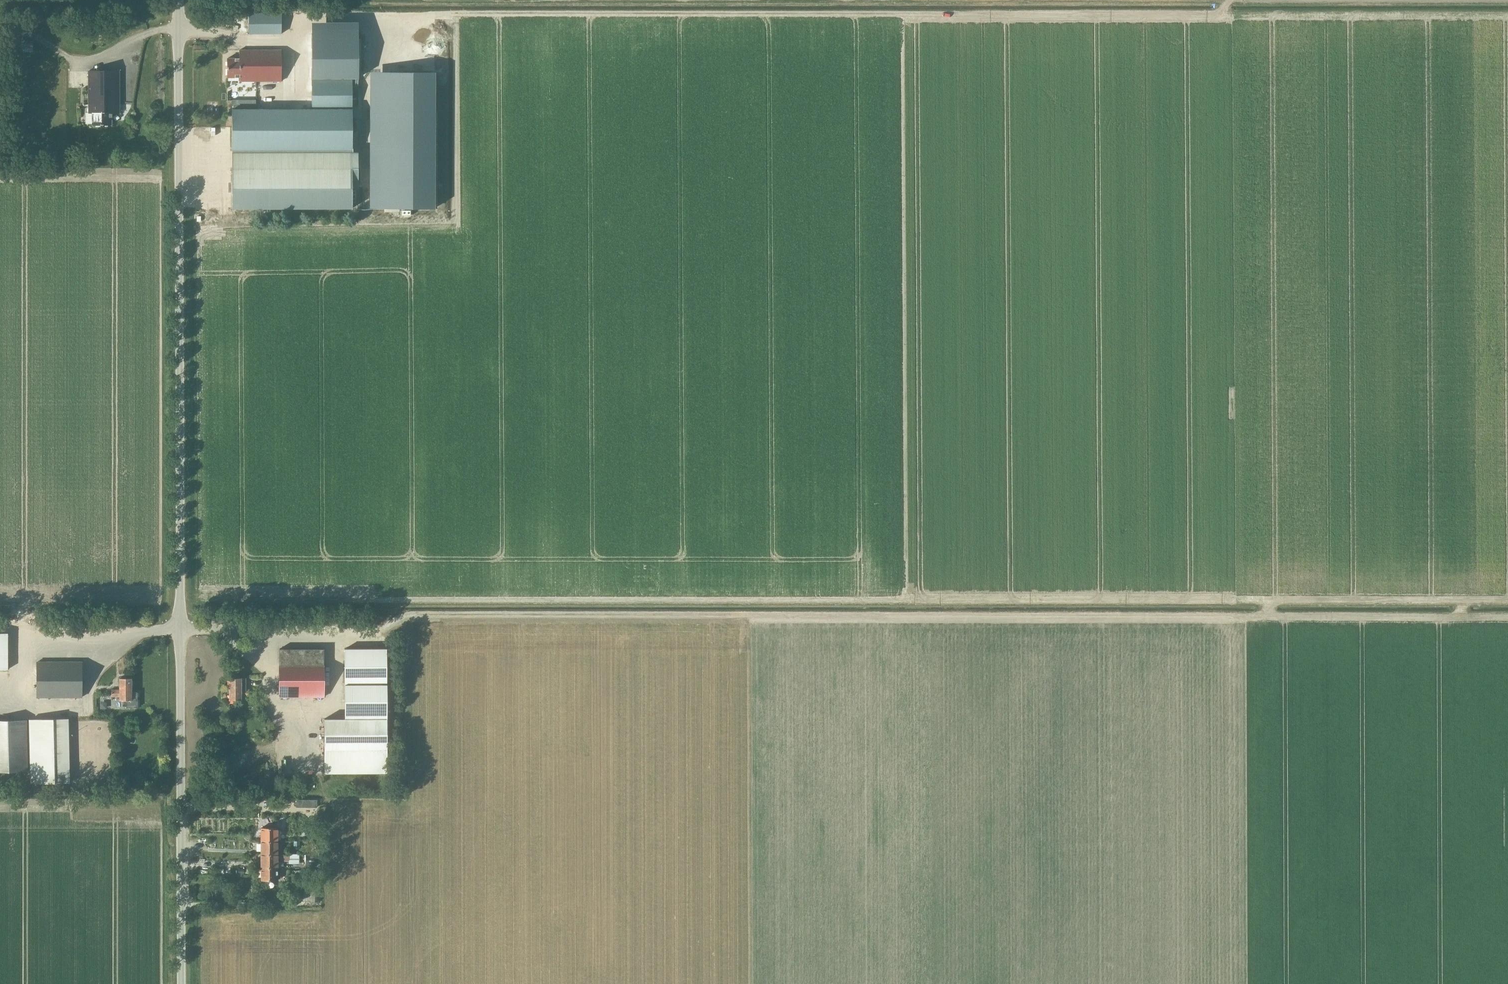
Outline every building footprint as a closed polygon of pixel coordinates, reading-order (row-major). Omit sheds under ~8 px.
[(248,34),(281,34),(281,14),(248,14),(248,34)] [(358,78),(358,38),(311,38),(311,78),(358,78)] [(32,52),(32,41),(12,41),(12,52),(32,52)] [(239,81),(281,81),(281,51),(239,51),(239,59),(227,59),(227,78),(239,78),(239,81)] [(119,113),(119,71),(88,71),(88,113),(92,113),(92,125),(111,125),(111,113),(119,113)] [(434,208),(434,72),(390,72),(389,208),(434,208)] [(311,109),(231,109),(231,150),(352,150),(352,80),(311,80),(311,109)] [(231,169),(231,209),(351,209),(351,189),(357,189),(357,169),(231,169)] [(324,646),(279,646),(279,698),(324,698),(324,646)] [(344,646),(344,681),(386,681),(386,646),(344,646)] [(81,698),(81,662),(37,662),(37,698),(81,698)] [(119,690),(111,690),(111,696),(119,696),(119,700),(126,700),(126,708),(137,708),(137,692),(131,692),(131,678),(119,678),(119,690)] [(249,697),(249,690),(241,690),(241,678),(229,678),(229,700),(241,700),(241,696),(249,697)] [(386,681),(344,681),(344,719),(386,719),(386,681)] [(30,720),(31,784),(69,783),(68,719),(30,720)] [(324,719),(324,750),(324,774),(387,774),(386,719),(344,719),(324,719)] [(27,771),(26,720),(0,720),(0,772),(27,771)] [(261,841),(277,841),(277,828),(261,828),(261,841)] [(261,854),(277,854),(277,841),(261,841),(261,854)] [(289,854),(277,854),(261,854),(261,867),(277,867),(277,861),(289,861),(289,854)] [(317,855),(316,855),(316,854),(310,854),(304,854),(305,865),(316,865),(317,859),(317,855)] [(280,872),(277,872),(277,867),(261,867),(261,880),(277,880),(277,878),(280,878),(280,872)] [(318,902),(319,890),(310,890),(310,902),(318,902)]
